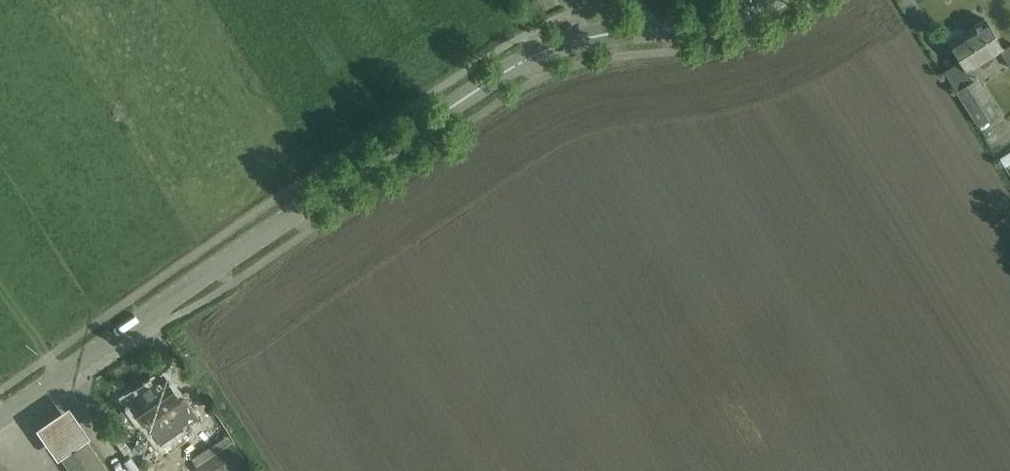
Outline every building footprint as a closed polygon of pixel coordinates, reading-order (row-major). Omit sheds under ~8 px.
[(1002,48),(984,20),(950,41),(949,41),(966,70),(1002,48)] [(998,111),(977,76),(956,89),(977,124),(998,111)] [(996,150),(1005,166),(1009,163),(1009,142),(996,150)] [(163,375),(128,399),(146,425),(181,401),(163,375)] [(38,428),(60,459),(62,457),(87,440),(92,437),(71,405),(38,428)] [(201,470),(229,470),(245,460),(227,435),(201,452),(203,454),(194,460),(201,470)] [(87,440),(62,457),(72,470),(108,470),(87,440)]
